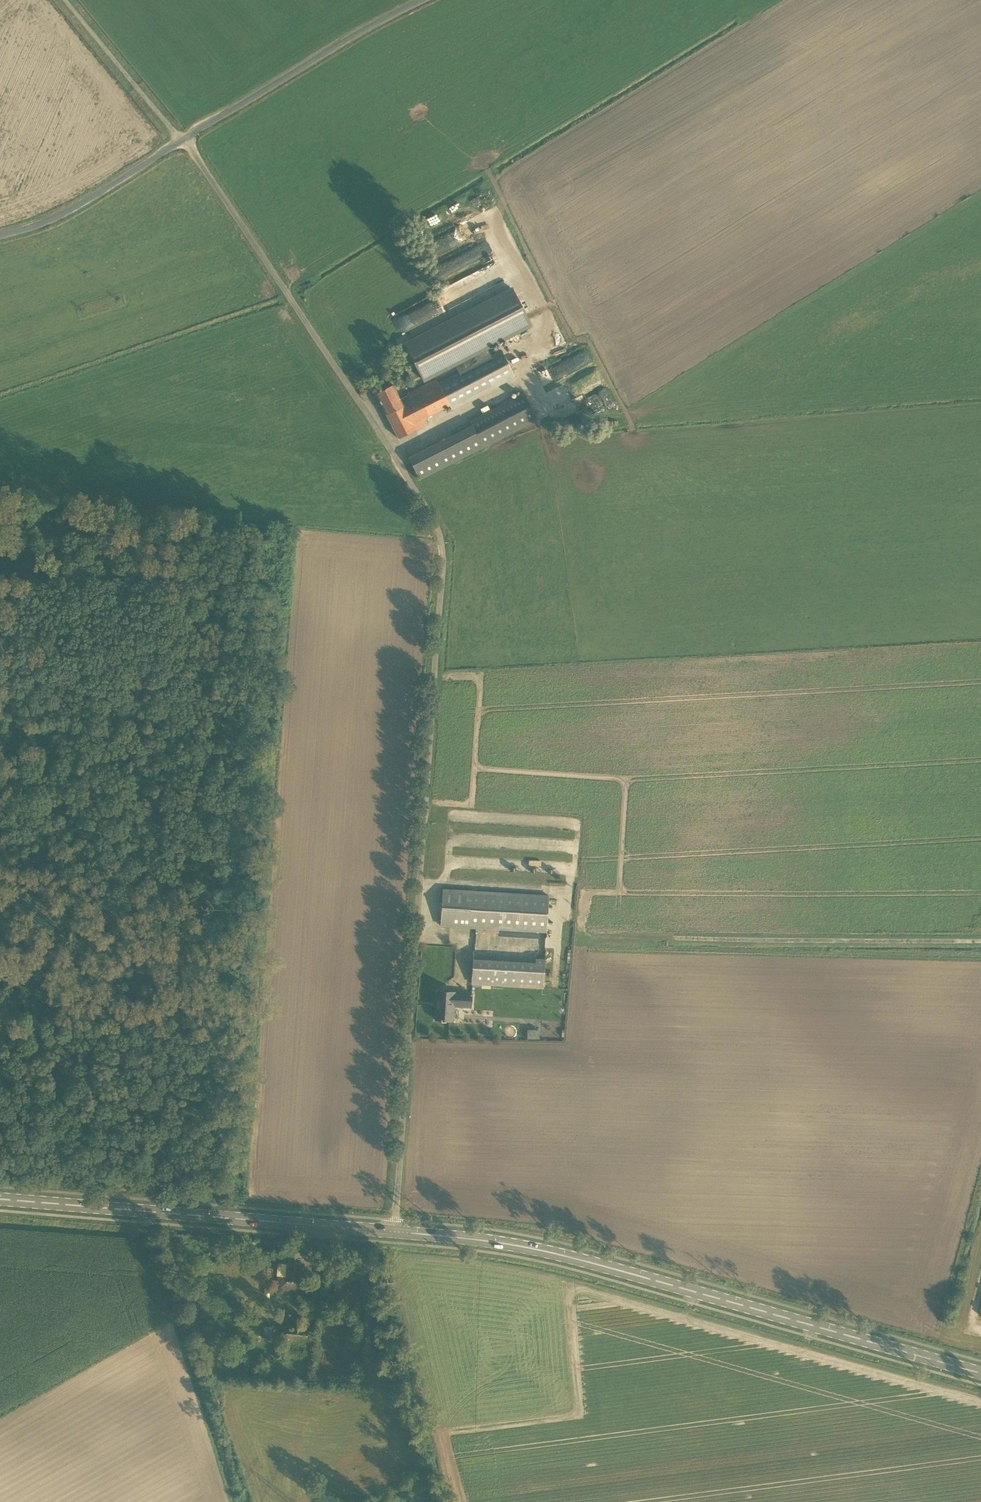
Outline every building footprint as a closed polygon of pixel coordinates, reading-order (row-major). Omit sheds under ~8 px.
[(451,213),(465,204),(462,199),(447,208),(451,213)] [(443,232),(448,244),(497,223),(492,211),(443,232)] [(470,249),(446,260),(452,273),(475,262),(470,249)] [(455,363),(458,372),(440,381),(438,379),(400,399),(393,385),(375,394),(398,439),(427,424),(424,418),(449,405),(452,410),(515,378),(501,350),(490,355),(486,347),(530,324),(511,288),(404,344),(423,380),(455,363)] [(543,369),(547,381),(594,362),(589,351),(543,369)] [(590,406),(610,400),(607,388),(586,394),(590,406)] [(419,480),(537,420),(524,392),(469,420),(472,426),(409,458),(419,480)] [(546,932),(549,896),(443,890),(441,925),(485,928),(499,929),(546,932)] [(543,988),(545,959),(536,958),(535,963),(474,959),(472,984),(543,988)] [(473,1007),(474,994),(437,991),(435,1020),(453,1021),(454,1006),(473,1007)] [(289,1262),(278,1262),(277,1293),(301,1294),(302,1249),(289,1249),(289,1262)]
